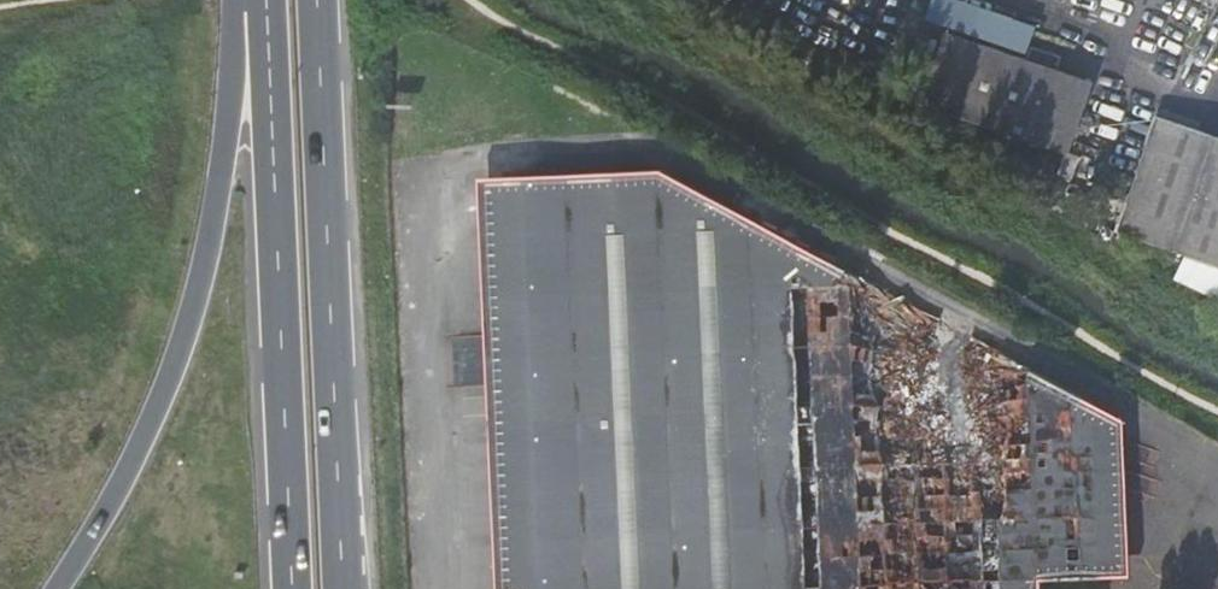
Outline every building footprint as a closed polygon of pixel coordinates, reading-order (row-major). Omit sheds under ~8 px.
[(887,98),(1062,159),(1086,91),(1050,79),(1021,69),(910,30),(887,98)] [(1021,69),(1050,79),(1053,70),(1024,61),(1021,69)] [(1153,116),(1132,179),(1119,176),(1091,227),(1217,270),(1217,137),(1153,116)] [(1039,578),(1097,574),(1087,401),(651,167),(500,182),(524,588),(1040,588),(1039,578)] [(1089,232),(1217,300),(1217,270),(1091,227),(1089,232)]
